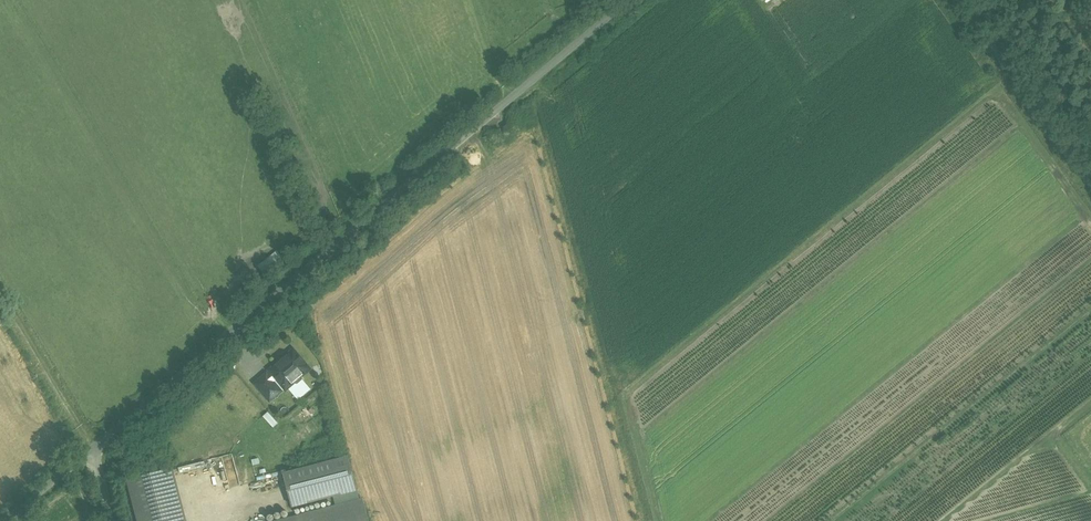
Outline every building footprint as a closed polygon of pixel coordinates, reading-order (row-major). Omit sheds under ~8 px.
[(262,275),(280,260),(273,251),(255,266),(262,275)] [(313,370),(294,348),(266,372),(276,384),(279,381),(288,391),(313,370)] [(276,384),(266,372),(253,384),(271,405),(284,393),(276,384)] [(266,411),(260,417),(271,428),(277,423),(266,411)] [(287,507),(351,491),(343,457),(279,474),(287,507)] [(167,469),(142,475),(122,479),(132,520),(181,520),(167,469)]
